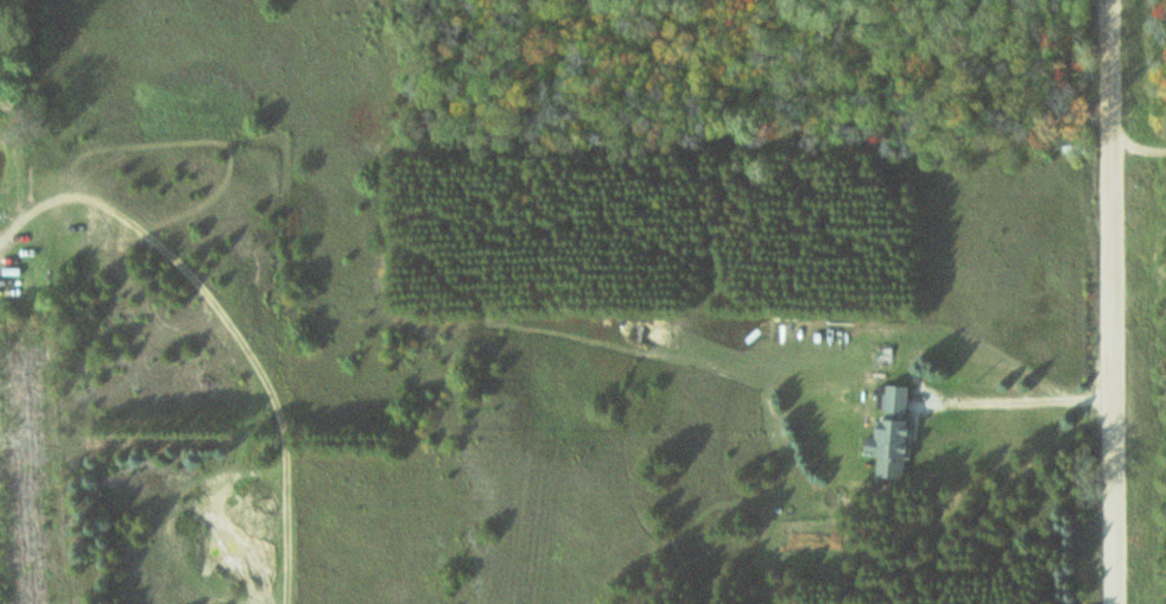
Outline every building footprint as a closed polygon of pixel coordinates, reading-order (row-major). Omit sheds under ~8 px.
[(871,457),(882,457),(881,479),(912,481),(916,387),(889,386),(887,435),(872,435),(871,457)]
